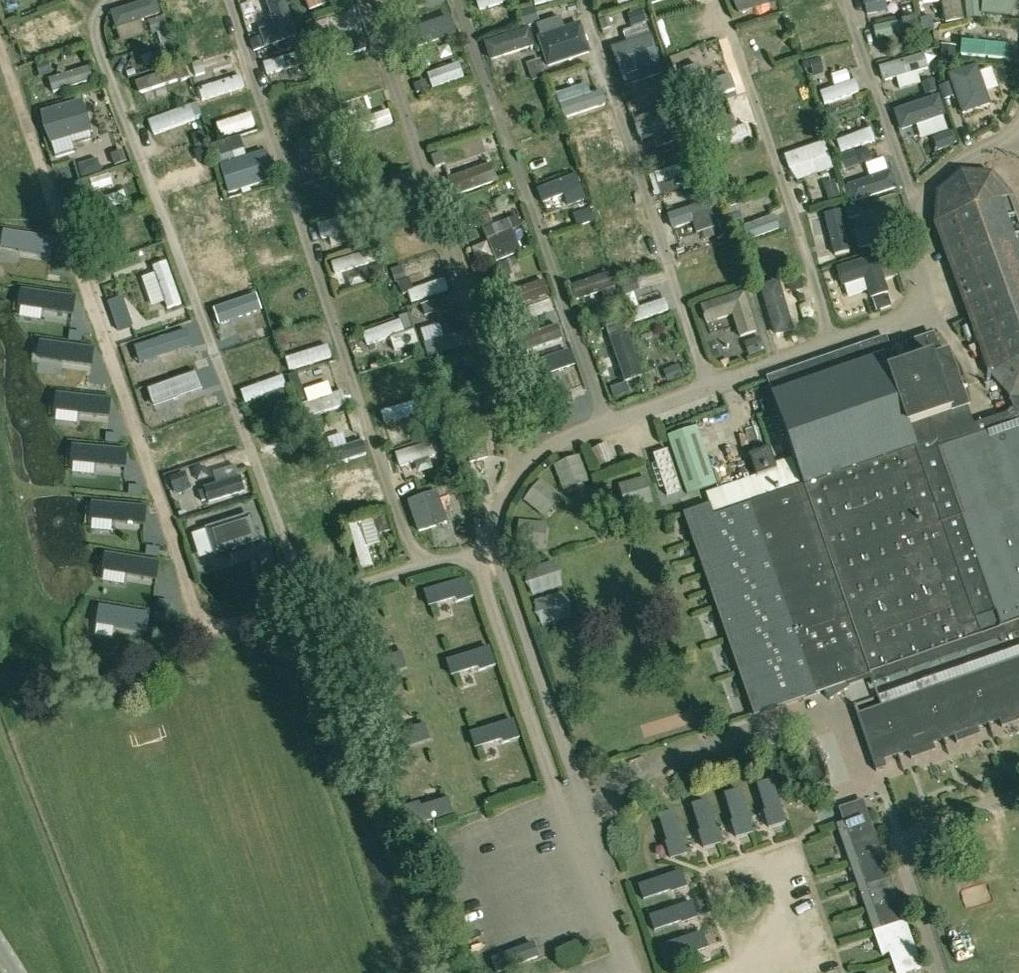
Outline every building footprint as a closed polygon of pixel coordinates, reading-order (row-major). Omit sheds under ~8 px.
[(139,22),(159,15),(154,0),(153,0),(108,14),(113,30),(115,30),(139,22)] [(182,27),(217,16),(213,3),(212,3),(211,0),(176,0),(174,0),(178,13),(182,27)] [(276,25),(261,30),(262,35),(267,46),(281,42),(295,37),(284,0),(272,0),(268,1),(276,25)] [(308,14),(321,9),(321,8),(333,3),(332,0),(302,0),(308,14)] [(512,0),(477,0),(480,10),(512,0)] [(737,15),(767,7),(766,0),(733,0),(737,15)] [(946,24),(962,21),(958,0),(941,0),(946,24)] [(982,16),(1010,18),(1011,0),(983,0),(982,16)] [(814,12),(796,14),(798,27),(816,25),(814,12)] [(163,17),(147,22),(151,35),(158,33),(162,47),(172,43),(163,17)] [(412,29),(418,46),(454,34),(448,17),(412,29)] [(579,24),(563,29),(560,19),(538,26),(541,37),(539,38),(548,66),(589,52),(579,24)] [(750,44),(781,33),(777,21),(746,31),(750,44)] [(901,23),(876,28),(878,41),(885,40),(904,35),(906,37),(916,35),(913,21),(901,23)] [(489,61),(534,47),(529,30),(484,44),(489,61)] [(250,39),(253,51),(267,46),(262,35),(250,39)] [(651,36),(650,37),(627,44),(612,50),(620,74),(637,68),(641,81),(663,74),(651,36)] [(361,37),(313,52),(317,65),(365,49),(361,37)] [(1006,60),(1007,46),(963,42),(962,56),(1006,60)] [(304,50),(264,63),(268,75),(308,62),(304,50)] [(782,65),(798,60),(795,51),(779,56),(782,65)] [(898,78),(916,72),(928,69),(924,55),(880,68),(885,82),(898,78)] [(457,64),(427,75),(432,89),(462,79),(457,64)] [(140,81),(144,94),(180,82),(189,79),(184,65),(140,81)] [(949,76),(962,115),(988,106),(975,67),(949,76)] [(88,69),(87,69),(71,74),(47,82),(52,95),(92,82),(88,69)] [(243,88),(239,76),(199,89),(203,101),(243,88)] [(855,81),(820,93),(824,105),(859,93),(855,81)] [(600,92),(559,106),(563,120),(605,106),(600,92)] [(917,126),(943,117),(944,117),(938,98),(895,113),(902,132),(917,126)] [(194,120),(189,107),(147,122),(152,136),(194,120)] [(387,112),(357,122),(361,134),(391,124),(387,112)] [(654,136),(673,129),(686,125),(682,112),(637,127),(642,140),(654,136)] [(221,137),(254,126),(250,113),(217,124),(221,137)] [(582,142),(593,138),(588,121),(577,125),(582,142)] [(747,125),(735,129),(713,135),(717,148),(751,138),(747,125)] [(837,141),(841,153),(874,140),(870,129),(837,141)] [(191,135),(196,147),(206,144),(202,131),(191,135)] [(300,162),(339,150),(335,135),(295,147),(300,162)] [(97,137),(58,151),(63,164),(102,149),(97,137)] [(218,167),(220,166),(247,157),(241,137),(212,146),(218,167)] [(684,156),(696,152),(691,138),(679,142),(684,156)] [(791,171),(828,158),(829,158),(823,142),(785,155),(791,171)] [(192,153),(196,164),(210,159),(206,148),(192,153)] [(837,157),(842,171),(860,165),(860,164),(871,160),(866,148),(856,152),(855,151),(837,157)] [(273,180),(263,152),(220,166),(229,195),(273,180)] [(659,188),(699,173),(694,160),(654,175),(659,188)] [(350,172),(347,163),(333,167),(336,177),(350,172)] [(490,165),(445,181),(451,197),(496,181),(490,165)] [(896,189),(890,172),(849,187),(855,203),(896,189)] [(575,174),(536,189),(541,204),(564,195),(568,205),(585,199),(575,174)] [(795,459),(776,466),(770,449),(749,456),(756,476),(736,483),(744,506),(714,516),(710,505),(683,514),(688,526),(689,526),(755,714),(806,697),(804,693),(814,689),(815,693),(823,690),(830,700),(849,688),(848,682),(868,675),(871,685),(874,684),(874,683),(888,678),(885,669),(1018,622),(1018,236),(1005,199),(1004,197),(1003,195),(1002,193),(1001,191),(1000,189),(998,187),(996,186),(995,184),(993,183),(991,181),(989,180),(987,179),(985,178),(982,177),(980,177),(978,176),(975,176),(973,176),(971,176),(968,176),(966,177),(964,177),(962,178),(959,179),(957,180),(955,181),(953,182),(951,183),(949,185),(948,186),(946,188),(945,190),(943,192),(942,194),(941,196),(940,198),(939,201),(939,203),(938,205),(938,207),(938,210),(938,212),(938,214),(939,217),(939,219),(940,221),(941,224),(962,281),(959,282),(971,316),(974,315),(999,374),(1000,376),(1001,378),(1002,380),(1003,381),(1008,414),(954,432),(948,414),(968,407),(948,351),(940,354),(933,335),(907,344),(913,363),(889,372),(884,356),(891,353),(886,338),(876,341),(768,378),(795,459)] [(322,198),(337,194),(353,189),(350,177),(308,189),(311,201),(322,198)] [(823,183),(829,200),(840,196),(835,180),(823,183)] [(367,187),(372,199),(385,193),(380,182),(367,187)] [(122,192),(92,203),(96,214),(126,203),(122,192)] [(718,229),(714,216),(709,202),(669,216),(674,230),(692,224),(696,236),(718,229)] [(489,229),(502,223),(494,207),(482,212),(489,229)] [(321,241),(364,227),(359,213),(316,226),(321,241)] [(813,240),(852,227),(847,213),(809,225),(813,240)] [(740,229),(745,242),(779,230),(774,216),(740,229)] [(640,221),(611,230),(615,242),(644,233),(640,221)] [(486,241),(495,263),(520,253),(511,230),(486,241)] [(106,246),(111,259),(142,248),(137,235),(121,241),(118,232),(106,236),(110,245),(106,246)] [(436,251),(431,235),(385,250),(390,267),(436,251)] [(681,263),(685,276),(727,261),(722,248),(681,263)] [(365,253),(331,264),(335,275),(368,264),(365,253)] [(842,286),(843,286),(864,279),(868,291),(870,298),(888,292),(885,284),(877,260),(877,258),(837,270),(842,286)] [(154,272),(141,276),(151,306),(164,302),(167,310),(181,306),(166,261),(152,266),(154,272)] [(406,280),(402,269),(391,272),(395,284),(406,280)] [(618,302),(614,289),(616,289),(612,274),(572,287),(576,301),(601,294),(605,306),(618,302)] [(443,280),(409,292),(413,303),(447,291),(443,280)] [(510,309),(548,296),(543,282),(506,295),(510,309)] [(778,284),(759,290),(773,336),(792,330),(778,284)] [(120,329),(134,324),(124,296),(110,301),(120,329)] [(254,317),(247,296),(214,308),(218,319),(234,314),(237,323),(254,317)] [(732,317),(739,337),(756,331),(744,296),(699,310),(705,326),(732,317)] [(631,311),(635,322),(668,311),(664,300),(631,311)] [(429,304),(416,308),(420,320),(433,316),(429,304)] [(521,309),(508,313),(511,325),(525,321),(521,309)] [(390,339),(395,352),(417,344),(412,331),(405,334),(401,322),(400,321),(362,335),(367,347),(390,339)] [(625,323),(608,329),(626,382),(643,377),(629,336),(625,323)] [(519,340),(524,354),(561,341),(556,327),(519,340)] [(289,333),(275,338),(278,348),(293,343),(289,333)] [(464,333),(426,344),(430,357),(468,345),(464,333)] [(164,336),(127,349),(131,360),(168,348),(164,336)] [(734,370),(753,363),(743,336),(724,343),(734,370)] [(330,358),(326,346),(286,359),(290,371),(330,358)] [(670,381),(683,376),(678,365),(666,370),(670,381)] [(575,376),(559,382),(555,372),(532,380),(536,390),(541,404),(579,390),(575,376)] [(109,374),(72,384),(76,402),(96,398),(96,397),(113,392),(109,374)] [(286,377),(290,389),(301,385),(297,374),(286,377)] [(286,388),(282,377),(243,391),(246,402),(286,388)] [(623,403),(638,398),(635,388),(620,392),(623,403)] [(302,404),(306,418),(346,405),(341,390),(302,404)] [(206,393),(177,404),(166,408),(170,420),(181,416),(211,405),(206,393)] [(420,413),(416,402),(382,412),(386,423),(420,413)] [(109,432),(127,428),(122,409),(104,413),(109,432)] [(475,412),(458,417),(470,463),(488,458),(475,412)] [(102,416),(84,421),(87,433),(105,428),(102,416)] [(325,434),(321,423),(311,427),(314,437),(325,434)] [(262,447),(273,444),(294,436),(297,435),(293,424),(258,436),(262,447)] [(649,427),(608,438),(614,460),(655,450),(649,427)] [(687,495),(717,484),(697,427),(667,437),(687,495)] [(361,441),(321,454),(326,468),(366,455),(361,441)] [(399,468),(432,457),(427,444),(394,454),(399,468)] [(104,480),(141,466),(135,452),(99,465),(104,480)] [(244,492),(239,478),(204,489),(208,502),(244,492)] [(408,501),(419,532),(447,522),(436,491),(408,501)] [(150,492),(113,500),(117,519),(136,514),(136,513),(154,509),(150,492)] [(373,519),(377,535),(391,531),(387,516),(373,519)] [(213,555),(258,541),(251,519),(206,533),(213,555)] [(372,565),(360,523),(348,527),(359,569),(372,565)] [(126,544),(132,560),(152,552),(153,554),(169,548),(162,529),(126,544)] [(333,566),(337,580),(349,576),(345,562),(333,566)] [(147,599),(164,593),(164,595),(182,588),(175,569),(141,582),(147,599)] [(467,580),(425,593),(429,609),(472,595),(467,580)] [(452,677),(494,664),(489,649),(447,663),(452,677)] [(361,668),(365,682),(406,669),(401,655),(361,668)] [(856,715),(876,772),(887,768),(884,761),(897,756),(898,757),(909,753),(911,760),(936,751),(933,744),(954,737),(957,744),(981,735),(979,728),(999,721),(1002,728),(1018,722),(1018,658),(856,715)] [(518,736),(513,722),(471,735),(475,750),(518,736)] [(386,755),(429,741),(424,726),(382,740),(386,755)] [(784,824),(771,782),(757,786),(770,828),(784,824)] [(752,832),(738,791),(725,796),(738,836),(752,832)] [(452,814),(448,800),(406,813),(410,827),(452,814)] [(887,868),(864,800),(839,809),(896,972),(912,972),(922,970),(887,868)] [(693,806),(706,848),(719,843),(706,802),(693,806)] [(671,859),(686,854),(673,812),(658,817),(671,859)] [(638,887),(643,901),(685,887),(680,873),(638,887)] [(650,917),(655,931),(696,916),(691,903),(650,917)] [(723,920),(710,923),(716,947),(729,944),(723,920)] [(665,961),(707,947),(702,933),(660,948),(665,961)]
